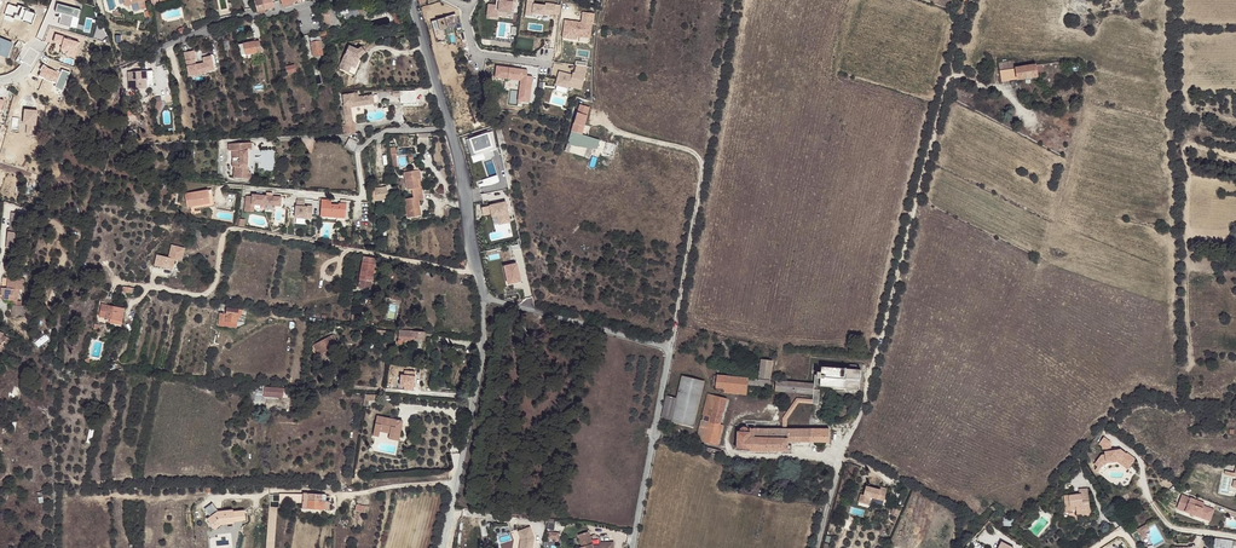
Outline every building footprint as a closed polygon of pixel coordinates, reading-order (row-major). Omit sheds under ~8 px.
[(257,9),(257,11),(265,9),(262,0),(258,0),(255,1),(257,9)] [(265,9),(275,6),(273,0),(262,0),(265,9)] [(505,1),(499,0),(497,0),(496,0),(495,5),(488,4),(486,15),(496,17),(496,14),(496,10),(513,12),(515,0),(505,0),(505,1)] [(525,15),(531,16),(532,13),(549,15),(549,14),(550,12),(553,13),(553,14),(559,15),(560,5),(545,3),(545,5),(533,4),(533,0),(527,0),(525,15)] [(962,16),(966,0),(958,0),(955,14),(962,16)] [(76,8),(58,3),(56,11),(62,13),(59,24),(71,27),(74,14),(76,8)] [(365,3),(341,10),(341,11),(341,12),(341,13),(342,13),(344,13),(346,18),(368,12),(365,3)] [(19,8),(9,4),(5,15),(15,19),(16,15),(24,18),(23,22),(32,25),(36,14),(27,11),(28,8),(19,6),(19,8)] [(398,6),(393,7),(397,22),(402,20),(398,6)] [(82,10),(76,8),(74,14),(81,16),(82,10)] [(330,8),(319,9),(321,22),(332,20),(330,8)] [(580,22),(564,20),(562,38),(572,39),(573,36),(576,36),(589,38),(591,24),(592,24),(594,14),(582,12),(580,22)] [(437,41),(447,39),(444,27),(459,24),(457,14),(432,19),(437,41)] [(65,37),(56,34),(54,42),(63,45),(61,49),(69,51),(67,56),(75,58),(80,43),(71,40),(67,39),(64,38),(65,37)] [(310,38),(314,56),(323,55),(319,36),(310,38)] [(8,56),(13,43),(0,38),(0,53),(8,56)] [(254,42),(238,45),(241,55),(256,53),(256,52),(261,51),(259,40),(257,40),(258,45),(255,45),(254,42)] [(358,48),(350,44),(339,67),(347,70),(350,64),(353,65),(356,59),(360,56),(366,51),(362,46),(358,48)] [(194,51),(184,53),(189,77),(203,74),(202,73),(208,71),(213,70),(211,57),(205,58),(203,59),(204,64),(195,66),(194,60),(195,60),(194,51)] [(204,56),(205,58),(211,57),(213,70),(208,71),(208,73),(214,72),(215,72),(215,71),(216,71),(216,70),(216,69),(216,68),(215,58),(214,58),(214,57),(213,56),(212,55),(211,55),(204,56)] [(350,64),(347,70),(356,74),(362,60),(360,56),(356,59),(353,65),(350,64)] [(289,73),(299,70),(297,64),(288,66),(289,73)] [(1021,66),(1016,67),(1018,77),(1018,78),(1037,75),(1036,64),(1025,66),(1021,66)] [(50,69),(44,65),(40,70),(42,72),(41,76),(45,78),(44,79),(53,82),(54,81),(57,83),(56,85),(65,88),(71,72),(62,69),(61,73),(50,69)] [(573,77),(560,74),(557,88),(571,90),(571,88),(583,90),(587,67),(576,65),(575,74),(573,74),(573,77)] [(522,69),(496,66),(494,76),(501,77),(500,78),(507,79),(507,78),(520,79),(520,78),(523,78),(521,90),(518,90),(517,101),(525,102),(527,91),(530,92),(532,77),(526,76),(527,73),(521,72),(522,69)] [(1018,77),(1016,67),(1000,69),(1002,79),(1018,77)] [(148,85),(154,84),(153,70),(129,71),(130,89),(148,88),(148,85)] [(416,89),(392,91),(393,95),(397,95),(401,98),(401,102),(417,101),(416,89)] [(371,103),(370,94),(354,96),(354,92),(344,94),(346,104),(344,104),(348,124),(354,123),(352,106),(371,103)] [(579,113),(567,144),(575,147),(598,149),(600,140),(582,135),(591,109),(582,105),(579,113)] [(37,111),(24,109),(23,121),(27,122),(27,124),(26,134),(34,135),(37,111)] [(348,124),(342,125),(343,134),(357,133),(355,123),(354,123),(348,124)] [(492,131),(465,140),(469,153),(473,152),(474,155),(482,152),(483,154),(484,156),(490,154),(488,150),(487,144),(494,142),(492,131)] [(418,150),(429,150),(428,138),(418,138),(418,150)] [(494,142),(487,144),(488,150),(496,148),(494,142)] [(253,143),(240,144),(241,150),(234,151),(234,158),(236,159),(236,162),(234,161),(234,167),(236,167),(235,172),(241,172),(240,178),(252,179),(252,173),(250,172),(251,168),(246,168),(247,157),(249,157),(249,151),(251,151),(253,150),(253,143)] [(420,179),(423,178),(421,169),(411,171),(411,168),(405,169),(406,172),(408,189),(413,188),(414,197),(405,198),(408,218),(419,216),(418,207),(421,206),(420,201),(425,200),(423,187),(421,187),(420,179)] [(482,186),(500,182),(498,175),(480,179),(482,186)] [(378,199),(383,198),(389,197),(387,185),(376,187),(376,188),(371,189),(372,199),(378,198),(378,199)] [(186,194),(188,206),(211,201),(209,189),(186,194)] [(254,197),(248,196),(246,211),(255,212),(256,205),(267,206),(267,205),(285,206),(286,198),(274,196),(274,193),(268,192),(268,196),(254,195),(254,197)] [(337,215),(339,215),(339,216),(346,217),(347,200),(341,200),(341,203),(340,203),(340,205),(331,204),(331,199),(321,199),(320,215),(337,216),(337,215)] [(307,201),(299,201),(298,206),(297,218),(313,219),(314,207),(309,206),(309,208),(306,207),(306,206),(307,201)] [(497,204),(481,207),(483,215),(492,213),(492,216),(497,215),(499,224),(510,222),(505,201),(500,202),(500,203),(497,204)] [(184,248),(172,245),(168,257),(157,255),(155,265),(173,269),(175,259),(181,260),(184,248)] [(365,255),(360,286),(372,288),(376,263),(375,263),(376,257),(365,255)] [(516,264),(503,266),(508,284),(520,281),(516,264)] [(3,294),(2,298),(12,299),(16,300),(17,290),(16,290),(16,288),(18,288),(23,289),(24,284),(22,283),(23,279),(9,276),(7,286),(5,286),(3,294)] [(11,304),(10,314),(24,315),(24,305),(21,305),(11,304)] [(110,319),(114,320),(122,321),(125,308),(101,304),(99,317),(110,319)] [(227,314),(220,313),(219,320),(232,322),(237,322),(237,316),(238,310),(228,308),(227,314)] [(400,330),(399,333),(399,343),(402,344),(402,340),(409,341),(410,340),(411,339),(411,337),(424,339),(425,332),(400,330)] [(334,334),(330,335),(336,346),(338,350),(342,348),(334,334)] [(318,347),(319,349),(321,352),(326,349),(326,351),(336,346),(330,335),(313,344),(315,349),(318,347)] [(748,340),(738,338),(737,344),(746,347),(748,340)] [(761,361),(760,379),(770,380),(771,361),(761,361)] [(814,375),(813,385),(813,387),(818,388),(859,390),(860,371),(858,370),(851,370),(823,368),(823,373),(819,372),(819,375),(814,375)] [(404,387),(414,388),(415,377),(405,376),(404,387)] [(747,392),(748,386),(749,379),(719,377),(718,386),(718,389),(747,392)] [(704,383),(683,378),(678,400),(673,421),(672,423),(693,427),(704,383)] [(769,388),(770,381),(749,379),(748,386),(769,388)] [(813,385),(784,382),(777,382),(776,392),(783,393),(813,395),(813,387),(813,385)] [(264,391),(264,396),(282,398),(283,388),(265,386),(264,391)] [(813,387),(813,395),(813,398),(795,397),(783,417),(782,427),(786,427),(787,418),(797,402),(818,403),(818,388),(813,387)] [(376,400),(376,394),(366,393),(365,405),(370,406),(370,400),(376,400)] [(705,414),(703,421),(721,425),(727,399),(709,394),(703,414),(705,414)] [(673,421),(678,400),(666,397),(662,419),(673,421)] [(396,431),(401,432),(403,421),(378,416),(374,435),(380,436),(381,432),(390,433),(395,435),(396,431)] [(721,425),(703,421),(701,421),(697,440),(718,445),(723,426),(721,425)] [(750,436),(750,433),(748,433),(749,432),(748,430),(747,429),(745,428),(743,429),(742,430),(742,432),(739,432),(738,450),(744,451),(750,451),(750,436)] [(750,436),(754,436),(768,437),(788,438),(787,430),(768,430),(755,429),(751,429),(750,433),(750,436)] [(791,443),(812,443),(830,443),(830,430),(812,430),(804,430),(787,430),(788,438),(789,443),(791,443)] [(768,453),(768,451),(789,452),(789,451),(789,443),(788,438),(768,437),(754,436),(750,436),(750,451),(768,453)] [(1120,450),(1115,451),(1116,453),(1112,453),(1111,451),(1110,443),(1104,438),(1099,444),(1101,447),(1102,449),(1104,449),(1104,455),(1102,455),(1095,464),(1101,468),(1104,464),(1105,465),(1106,464),(1117,462),(1117,457),(1118,457),(1130,466),(1134,459),(1126,453),(1126,454),(1120,450)] [(719,455),(720,452),(705,448),(704,456),(720,459),(721,456),(719,455)] [(1127,469),(1130,466),(1118,457),(1117,457),(1117,462),(1127,469)] [(1074,502),(1075,506),(1076,510),(1089,506),(1084,483),(1075,485),(1076,490),(1061,494),(1063,505),(1074,502)] [(880,489),(866,485),(864,494),(861,493),(859,501),(868,503),(869,496),(884,500),(887,488),(880,487),(880,489)] [(280,501),(304,502),(305,493),(280,492),(280,493),(280,500),(280,501)] [(1204,501),(1182,493),(1178,504),(1187,507),(1186,510),(1205,517),(1209,505),(1203,504),(1204,501)] [(322,507),(325,508),(325,501),(322,501),(309,500),(308,508),(321,509),(322,507)] [(215,527),(215,528),(222,523),(234,522),(234,520),(244,519),(246,519),(246,509),(234,510),(233,509),(232,509),(232,508),(225,508),(225,510),(218,511),(216,509),(212,503),(205,508),(211,515),(208,518),(210,521),(215,527)] [(366,512),(368,505),(358,503),(357,510),(366,512)] [(267,547),(275,547),(278,506),(271,505),(267,547)] [(897,515),(900,508),(894,505),(891,512),(897,515)] [(1214,507),(1209,505),(1205,517),(1210,519),(1214,507)] [(235,528),(234,522),(222,523),(215,528),(217,530),(235,528)] [(1147,524),(1138,529),(1143,538),(1148,535),(1146,531),(1150,529),(1147,524)] [(536,541),(531,530),(519,535),(522,543),(521,547),(535,547),(536,541)] [(580,535),(583,547),(615,547),(615,543),(601,543),(601,546),(601,547),(599,547),(599,546),(594,546),(590,532),(580,535)] [(1215,536),(1214,545),(1232,547),(1232,543),(1235,544),(1235,539),(1215,536)]
